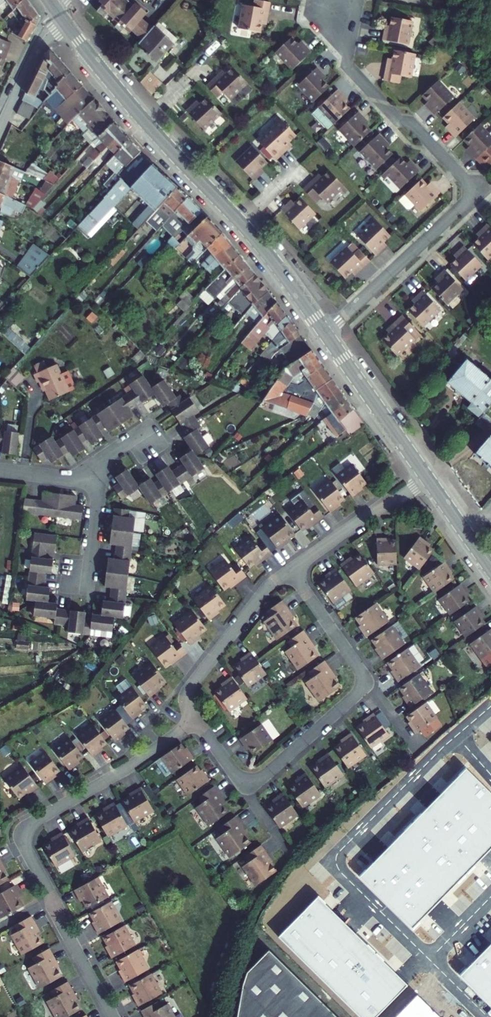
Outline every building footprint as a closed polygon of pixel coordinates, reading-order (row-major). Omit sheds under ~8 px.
[(6,0),(13,10),(24,0),(0,0),(0,5),(6,0)] [(13,10),(8,16),(10,19),(14,15),(17,20),(23,28),(27,21),(36,26),(39,20),(39,14),(29,0),(24,0),(13,10)] [(120,0),(101,0),(99,2),(103,5),(101,8),(108,14),(113,19),(112,20),(117,25),(118,25),(119,24),(124,28),(130,33),(132,31),(142,40),(153,29),(144,21),(143,22),(141,20),(147,14),(136,4),(134,6),(130,10),(128,8),(129,7),(123,1),(122,3),(119,1),(120,0)] [(127,0),(120,0),(119,1),(122,3),(123,1),(129,7),(128,8),(130,10),(134,6),(127,0)] [(262,24),(262,20),(267,21),(270,3),(256,0),(255,0),(253,7),(243,5),(239,29),(260,33),(262,24)] [(138,2),(136,4),(147,14),(149,11),(138,2)] [(105,18),(108,14),(101,8),(97,11),(105,18)] [(408,45),(412,21),(391,17),(389,26),(388,31),(384,30),(382,41),(408,45)] [(22,30),(15,27),(14,29),(11,33),(27,41),(36,26),(27,21),(23,28),(22,30)] [(157,63),(174,45),(173,44),(177,40),(158,22),(153,29),(142,40),(139,44),(150,54),(148,56),(157,63)] [(121,32),(124,28),(119,24),(118,25),(117,25),(115,27),(121,32)] [(291,38),(269,58),(286,76),(311,53),(304,45),(300,48),(298,45),(291,38)] [(0,39),(0,61),(1,57),(5,58),(11,43),(0,39)] [(49,71),(45,79),(47,80),(44,90),(45,91),(49,96),(52,94),(51,93),(59,86),(58,85),(59,84),(59,83),(70,73),(51,50),(47,50),(43,58),(51,65),(48,71),(49,71)] [(411,78),(415,54),(394,50),(392,59),(392,63),(387,62),(384,80),(399,83),(400,76),(411,78)] [(43,58),(34,77),(44,81),(45,79),(49,71),(48,71),(51,65),(43,58)] [(151,96),(162,84),(159,80),(163,75),(154,67),(140,83),(151,96)] [(247,84),(232,68),(226,74),(223,77),(220,74),(206,86),(217,98),(222,92),(229,100),(247,84)] [(298,86),(313,102),(329,87),(323,81),(320,78),(323,75),(316,68),(298,86)] [(73,120),(94,100),(70,73),(59,83),(59,84),(58,85),(59,86),(51,93),(52,94),(49,96),(47,98),(46,99),(68,125),(73,120)] [(44,81),(34,77),(22,101),(34,106),(38,109),(43,103),(39,100),(35,98),(44,81)] [(454,97),(438,81),(422,95),(428,101),(431,105),(428,108),(435,115),(454,97)] [(334,124),(350,110),(344,103),(341,100),(344,97),(337,90),(318,108),(334,124)] [(39,100),(43,103),(46,99),(47,98),(49,96),(45,91),(39,100)] [(204,130),(222,114),(207,98),(200,104),(197,107),(194,104),(186,111),(204,130)] [(84,133),(106,113),(94,100),(73,120),(84,133)] [(22,102),(16,114),(23,117),(28,104),(22,102)] [(474,119),(459,103),(443,117),(449,124),(451,127),(448,130),(455,137),(474,119)] [(23,117),(29,119),(34,107),(28,104),(23,117)] [(365,120),(358,112),(339,130),(354,147),(370,132),(365,125),(362,122),(365,120)] [(84,133),(93,143),(97,138),(115,123),(106,113),(84,133)] [(281,120),(277,123),(258,141),(276,160),(287,150),(284,146),(289,142),(296,136),(281,120)] [(82,164),(86,168),(107,146),(122,131),(115,123),(97,138),(93,143),(97,147),(95,149),(88,156),(89,157),(82,164)] [(479,125),(464,140),(469,146),(472,149),(469,152),(486,170),(490,164),(490,148),(490,147),(490,146),(490,132),(488,135),(479,125)] [(116,154),(130,140),(122,131),(107,146),(86,168),(91,174),(113,151),(116,154)] [(82,135),(91,145),(93,143),(84,133),(82,135)] [(386,142),(379,134),(360,152),(376,170),(392,155),(386,148),(383,145),(386,142)] [(117,175),(139,153),(140,152),(130,140),(116,154),(106,164),(114,173),(103,184),(110,191),(113,188),(112,188),(121,178),(117,175)] [(267,162),(252,147),(236,162),(253,181),(261,174),(258,171),(261,169),(267,162)] [(110,191),(78,226),(87,235),(114,206),(131,188),(152,165),(139,153),(117,175),(121,178),(112,188),(113,188),(110,191)] [(384,172),(388,177),(400,189),(419,171),(413,165),(410,168),(406,164),(400,158),(384,172)] [(19,179),(20,180),(22,175),(28,177),(29,174),(25,172),(0,161),(0,172),(19,179)] [(42,179),(47,173),(33,164),(32,163),(25,172),(29,174),(42,179)] [(150,205),(132,224),(138,230),(146,221),(177,188),(152,165),(131,188),(150,205)] [(46,181),(54,185),(59,180),(50,171),(47,173),(42,179),(46,181)] [(344,187),(329,171),(322,177),(317,182),(314,179),(303,189),(315,203),(320,197),(326,203),(340,190),(344,187)] [(12,199),(19,179),(0,172),(0,194),(12,199)] [(427,186),(421,180),(399,201),(406,209),(410,209),(414,205),(420,211),(439,194),(433,186),(429,189),(427,186)] [(40,190),(45,195),(54,185),(46,181),(40,190)] [(36,187),(25,205),(26,205),(33,209),(33,208),(41,200),(45,195),(40,190),(36,187)] [(177,188),(146,221),(157,231),(162,225),(188,197),(177,188)] [(0,212),(10,215),(13,209),(22,213),(26,205),(25,205),(12,199),(0,194),(0,213),(0,212)] [(202,212),(188,197),(162,225),(172,236),(174,238),(202,212)] [(315,214),(300,198),(294,204),(291,207),(288,204),(281,210),(299,229),(315,214)] [(41,200),(33,208),(37,212),(42,206),(45,203),(41,200)] [(37,212),(41,216),(46,210),(42,206),(37,212)] [(114,206),(87,235),(91,238),(117,210),(114,206)] [(172,236),(168,240),(176,248),(185,239),(188,236),(196,244),(193,246),(193,250),(195,252),(188,260),(192,264),(207,249),(222,233),(202,212),(174,238),(172,236)] [(375,256),(381,250),(378,247),(384,242),(390,236),(375,220),(371,224),(357,237),(375,256)] [(488,260),(490,257),(490,229),(490,228),(488,225),(479,232),(482,235),(479,238),(473,244),(488,260)] [(222,233),(207,249),(212,254),(201,265),(206,269),(216,259),(215,257),(222,251),(223,252),(232,245),(222,233)] [(188,236),(185,239),(193,246),(196,244),(188,236)] [(352,242),(347,247),(354,255),(359,250),(352,242)] [(387,245),(384,242),(378,247),(381,250),(387,245)] [(33,244),(17,267),(30,277),(50,256),(33,244)] [(224,269),(239,255),(232,245),(223,252),(222,251),(215,257),(216,259),(206,269),(211,274),(220,264),(224,269)] [(457,259),(450,265),(465,281),(481,265),(464,246),(457,253),(460,256),(457,259)] [(354,255),(347,247),(330,263),(345,279),(351,273),(356,268),(358,272),(370,261),(359,250),(354,255)] [(109,262),(113,266),(125,252),(121,249),(109,262)] [(193,250),(186,258),(188,260),(195,252),(193,250)] [(142,266),(150,258),(145,254),(138,262),(142,266)] [(234,281),(249,267),(239,255),(224,269),(204,289),(214,299),(220,293),(234,281)] [(256,275),(249,267),(234,281),(220,293),(224,297),(218,304),(220,306),(216,311),(218,313),(227,303),(240,288),(256,275)] [(438,283),(431,289),(446,305),(463,289),(445,270),(438,277),(441,280),(438,283)] [(227,303),(243,317),(253,305),(269,292),(256,275),(240,288),(227,303)] [(198,296),(208,306),(214,299),(204,289),(198,296)] [(182,299),(189,306),(195,300),(185,291),(180,297),(182,299)] [(408,310),(423,326),(440,310),(423,291),(415,298),(418,301),(415,304),(408,310)] [(253,317),(258,323),(267,313),(277,303),(269,292),(253,305),(243,317),(237,323),(244,328),(253,317)] [(177,304),(185,311),(189,306),(182,299),(177,304)] [(281,331),(291,321),(277,303),(267,313),(258,323),(241,343),(249,350),(265,333),(273,340),(281,331)] [(90,309),(82,317),(90,325),(97,317),(90,309)] [(397,356),(420,335),(403,316),(391,326),(394,330),(389,335),(383,341),(397,356)] [(274,354),(301,335),(291,321),(281,331),(273,340),(266,349),(273,357),(274,354)] [(231,330),(238,335),(244,328),(237,323),(231,330)] [(394,330),(391,326),(386,331),(389,335),(394,330)] [(8,338),(26,355),(31,349),(8,328),(3,334),(8,338)] [(455,351),(467,337),(463,334),(448,353),(446,355),(451,360),(457,352),(455,351)] [(301,335),(274,354),(282,365),(274,370),(279,377),(284,369),(312,351),(301,335)] [(270,361),(273,357),(266,349),(260,356),(270,361)] [(145,356),(140,350),(132,358),(137,364),(145,356)] [(306,377),(322,366),(312,351),(284,369),(279,377),(277,379),(287,386),(288,384),(293,377),(302,371),(305,377),(306,377)] [(484,413),(490,404),(490,378),(490,379),(466,359),(447,382),(472,403),(468,408),(480,418),(484,413)] [(34,365),(37,373),(48,368),(44,361),(34,365)] [(34,374),(38,382),(42,381),(46,390),(50,400),(69,392),(67,389),(75,386),(68,371),(61,374),(56,365),(48,368),(37,373),(34,374)] [(315,390),(332,379),(322,366),(306,377),(305,377),(302,379),(304,382),(298,386),(293,385),(291,384),(288,384),(287,386),(277,379),(263,401),(274,405),(300,414),(306,416),(307,414),(313,403),(317,392),(315,390)] [(14,367),(5,377),(16,387),(24,378),(14,367)] [(302,379),(305,377),(302,371),(293,377),(288,384),(291,384),(293,385),(302,379)] [(164,380),(151,388),(143,375),(124,388),(127,394),(55,442),(52,436),(33,449),(42,462),(48,458),(52,463),(70,451),(73,457),(85,448),(82,443),(87,439),(91,445),(103,436),(100,431),(106,427),(109,433),(134,416),(130,411),(155,394),(163,407),(167,404),(187,435),(184,437),(192,450),(180,458),(183,464),(172,471),(168,466),(156,474),(159,480),(154,483),(150,478),(138,486),(127,469),(116,477),(119,483),(113,487),(121,500),(140,488),(151,504),(204,468),(196,456),(209,447),(197,429),(201,426),(193,414),(198,411),(189,397),(184,401),(180,395),(176,398),(164,380)] [(232,391),(237,392),(248,379),(243,376),(232,391)] [(340,391),(332,379),(315,390),(317,392),(313,403),(307,414),(315,418),(316,416),(324,402),(340,391)] [(316,416),(318,418),(323,415),(326,419),(332,414),(332,413),(347,401),(340,391),(324,402),(316,416)] [(354,410),(347,401),(332,413),(332,414),(326,419),(322,421),(321,422),(317,426),(320,430),(327,424),(337,438),(346,430),(359,418),(354,410)] [(300,414),(274,405),(272,412),(294,420),(300,414)] [(475,424),(484,431),(490,422),(490,419),(484,413),(480,418),(475,424)] [(346,430),(350,434),(363,424),(359,418),(346,430)] [(3,447),(2,453),(16,455),(19,433),(0,430),(0,446),(3,447)] [(474,455),(490,469),(490,435),(474,455)] [(352,464),(337,476),(352,497),(363,489),(361,487),(366,483),(352,464)] [(339,503),(344,499),(330,480),(315,492),(330,513),(341,505),(339,503)] [(308,529),(324,517),(304,490),(290,500),(295,506),(287,512),(301,530),(306,527),(308,529)] [(42,501),(24,499),(23,513),(57,517),(56,524),(71,526),(72,519),(81,520),(83,506),(75,505),(76,496),(43,492),(42,501)] [(57,535),(34,533),(26,600),(35,601),(34,615),(55,618),(54,624),(69,626),(68,632),(91,635),(91,629),(112,632),(114,617),(123,619),(135,518),(129,517),(129,510),(114,508),(110,544),(116,545),(115,559),(108,558),(105,587),(111,587),(110,602),(103,601),(101,616),(92,614),(92,620),(85,619),(85,612),(57,609),(57,604),(48,602),(50,588),(43,587),(45,573),(52,574),(53,560),(45,559),(46,551),(55,553),(57,535)] [(277,548),(278,550),(289,542),(287,540),(295,534),(280,515),(262,528),(277,548)] [(256,533),(263,542),(271,552),(277,548),(262,528),(256,533)] [(256,566),(272,554),(271,552),(263,542),(258,547),(251,537),(235,549),(250,568),(254,564),(256,566)] [(419,569),(433,551),(428,547),(430,545),(420,537),(404,558),(419,569)] [(397,564),(396,541),(390,541),(389,538),(376,538),(377,565),(397,564)] [(374,573),(360,554),(353,559),(351,557),(340,565),(356,586),(374,573)] [(231,588),(246,576),(238,565),(232,569),(225,559),(210,571),(224,590),(229,586),(231,588)] [(452,573),(445,562),(423,577),(435,593),(454,579),(450,574),(452,573)] [(351,590),(335,568),(325,576),(326,578),(318,583),(332,603),(333,602),(341,597),(351,590)] [(450,615),(469,601),(466,596),(468,595),(460,584),(439,599),(450,615)] [(193,599),(209,620),(220,612),(218,610),(225,605),(211,585),(193,599)] [(345,603),(341,597),(333,602),(337,609),(345,603)] [(294,617),(282,600),(266,612),(270,617),(264,621),(277,640),(297,626),(291,618),(294,617)] [(375,603),(356,617),(361,625),(359,626),(366,637),(388,622),(375,603)] [(454,621),(466,637),(485,624),(481,619),(483,617),(476,606),(454,621)] [(174,624),(190,645),(201,637),(199,635),(207,629),(192,610),(174,624)] [(398,621),(372,640),(377,647),(375,649),(382,660),(404,644),(401,640),(408,636),(398,621)] [(490,653),(490,629),(470,644),(481,660),(490,653)] [(315,647),(303,630),(287,642),(291,647),(285,652),(298,670),(318,656),(313,649),(315,647)] [(171,665),(187,653),(178,642),(173,646),(166,636),(150,648),(164,667),(169,663),(171,665)] [(29,642),(17,641),(16,648),(29,650),(29,642)] [(407,648),(387,662),(393,670),(390,671),(398,682),(406,677),(409,681),(419,674),(416,670),(420,667),(407,648)] [(251,652),(240,659),(241,662),(234,667),(248,686),(266,674),(251,652)] [(481,660),(487,667),(490,664),(490,653),(481,660)] [(336,677),(324,660),(308,672),(312,678),(306,682),(319,701),(340,687),(334,679),(336,677)] [(133,676),(150,697),(160,689),(158,687),(166,682),(151,662),(133,676)] [(409,681),(399,688),(404,695),(402,697),(410,708),(432,692),(419,674),(409,681)] [(247,699),(232,676),(221,684),(222,686),(215,692),(229,712),(247,699)] [(141,709),(146,706),(132,687),(117,698),(124,708),(132,719),(143,711),(141,709)] [(426,703),(406,716),(410,721),(408,723),(415,734),(421,730),(425,736),(441,725),(426,703)] [(126,724),(132,719),(124,708),(118,713),(126,724)] [(124,731),(129,728),(126,724),(118,713),(115,709),(99,721),(115,742),(126,734),(124,731)] [(364,723),(357,728),(371,748),(389,735),(373,713),(363,721),(364,723)] [(102,747),(107,743),(93,724),(77,736),(93,757),(104,749),(102,747)] [(261,724),(239,740),(247,750),(249,749),(253,754),(272,740),(261,724)] [(341,743),(334,748),(348,768),(366,755),(351,733),(340,741),(341,743)] [(78,760),(83,757),(69,738),(53,750),(69,771),(80,763),(78,760)] [(184,749),(181,744),(155,762),(165,776),(172,772),(172,773),(194,758),(186,747),(184,749)] [(55,774),(60,770),(46,751),(30,763),(46,784),(56,776),(55,774)] [(319,763),(311,768),(325,788),(343,775),(328,753),(317,761),(319,763)] [(28,795),(38,787),(22,766),(4,779),(19,798),(26,793),(28,795)] [(200,771),(196,766),(177,779),(188,795),(210,780),(202,769),(200,771)] [(465,769),(359,877),(412,929),(490,849),(490,794),(465,769)] [(296,783),(289,788),(302,808),(321,795),(305,773),(295,781),(296,783)] [(226,803),(214,786),(198,798),(202,803),(196,808),(209,826),(228,812),(223,805),(226,803)] [(122,801),(134,822),(154,811),(140,787),(128,794),(130,796),(122,801)] [(273,803),(266,808),(277,824),(280,828),(298,815),(283,793),(272,800),(273,803)] [(96,816),(108,837),(127,826),(114,802),(102,809),(104,811),(96,816)] [(70,831),(82,852),(101,841),(88,817),(76,824),(78,826),(70,831)] [(247,833),(235,817),(219,828),(223,834),(216,838),(230,857),(250,843),(244,835),(247,833)] [(44,846),(56,867),(75,856),(62,832),(50,839),(52,841),(44,846)] [(273,861),(261,845),(244,856),(249,862),(242,867),(256,886),(276,871),(270,863),(273,861)] [(0,860),(0,885),(8,880),(3,871),(6,870),(0,860)] [(97,877),(74,890),(80,902),(83,901),(87,908),(108,897),(97,877)] [(2,918),(23,906),(19,898),(21,897),(14,885),(0,893),(0,915),(2,918)] [(278,938),(359,1016),(377,1016),(407,985),(318,897),(278,938)] [(122,921),(111,901),(90,913),(94,921),(92,922),(98,934),(122,921)] [(31,916),(14,925),(18,931),(11,935),(22,955),(43,943),(39,935),(41,933),(31,916)] [(135,945),(124,925),(103,937),(107,945),(105,947),(111,958),(135,945)] [(460,976),(490,1006),(490,945),(460,976)] [(59,966),(49,948),(32,958),(35,964),(28,968),(40,988),(61,976),(57,967),(59,966)] [(148,969),(138,949),(116,961),(121,969),(118,971),(125,982),(148,969)] [(269,950),(247,972),(240,996),(237,1016),(337,1016),(269,950)] [(162,993),(151,974),(130,985),(134,993),(132,995),(138,1006),(162,993)] [(68,981),(50,991),(53,997),(47,1001),(56,1016),(66,1016),(80,1009),(75,1001),(77,999),(68,981)] [(417,995),(396,1016),(440,1016),(417,995)] [(158,1001),(141,1011),(144,1016),(175,1016),(168,1004),(161,1008),(158,1001)]
